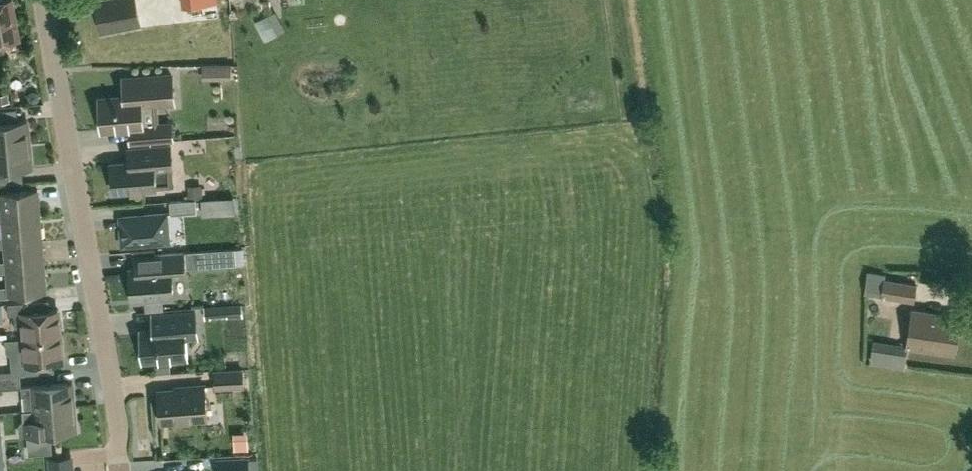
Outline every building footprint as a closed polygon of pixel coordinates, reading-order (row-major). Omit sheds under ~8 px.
[(4,52),(2,42),(18,39),(11,0),(7,0),(5,0),(4,0),(0,0),(0,53),(4,52)] [(95,1),(101,32),(139,25),(135,0),(99,0),(95,1)] [(269,14),(255,21),(265,41),(278,34),(269,14)] [(217,64),(217,79),(231,78),(231,74),(231,63),(230,63),(217,64)] [(173,103),(171,75),(122,79),(124,96),(98,98),(101,130),(128,128),(130,142),(148,141),(147,126),(142,127),(141,105),(173,103)] [(0,110),(0,147),(29,144),(27,121),(18,121),(17,108),(0,110)] [(171,123),(147,125),(147,126),(148,141),(172,139),(171,123)] [(29,144),(0,147),(0,184),(23,182),(22,169),(31,168),(29,144)] [(128,162),(110,163),(113,191),(155,188),(154,170),(172,169),(170,146),(146,148),(127,149),(128,162)] [(0,211),(0,219),(39,216),(37,190),(0,193),(0,197),(1,211),(0,211)] [(170,214),(196,212),(195,199),(169,201),(170,214)] [(122,245),(168,241),(166,213),(120,217),(122,245)] [(0,219),(0,222),(2,222),(3,236),(0,236),(0,245),(41,242),(39,216),(0,219)] [(0,245),(0,247),(4,247),(5,261),(0,261),(0,271),(44,268),(41,242),(0,245)] [(135,270),(129,270),(132,300),(173,297),(171,279),(185,278),(184,267),(183,252),(154,254),(134,256),(135,270)] [(192,263),(236,264),(237,252),(192,252),(192,263)] [(0,287),(0,298),(9,297),(9,294),(45,291),(44,268),(0,271),(0,273),(6,272),(7,286),(0,287)] [(880,297),(888,298),(914,302),(917,284),(882,279),(880,297)] [(14,327),(23,326),(24,338),(60,335),(58,309),(33,312),(32,301),(7,303),(8,315),(13,315),(14,327)] [(226,305),(227,315),(227,317),(242,316),(242,303),(226,305)] [(955,352),(959,320),(935,317),(935,313),(912,310),(907,346),(955,352)] [(196,327),(195,311),(151,315),(152,329),(140,330),(142,360),(187,357),(185,339),(197,339),(196,327)] [(37,362),(62,360),(60,335),(24,338),(25,350),(16,350),(17,363),(12,363),(13,375),(38,373),(37,362)] [(0,341),(0,363),(14,362),(12,340),(0,341)] [(242,369),(214,371),(215,387),(243,385),(242,369)] [(0,376),(0,389),(12,388),(10,375),(0,376)] [(21,396),(23,411),(74,406),(72,382),(21,386),(21,396)] [(204,385),(184,386),(184,388),(158,391),(160,422),(207,418),(204,385)] [(20,435),(27,435),(29,454),(52,452),(50,433),(76,430),(74,406),(23,411),(23,420),(22,420),(19,424),(20,435)] [(9,420),(8,415),(12,415),(12,411),(0,412),(0,420),(9,420)] [(248,458),(220,460),(221,470),(249,470),(248,458)]
